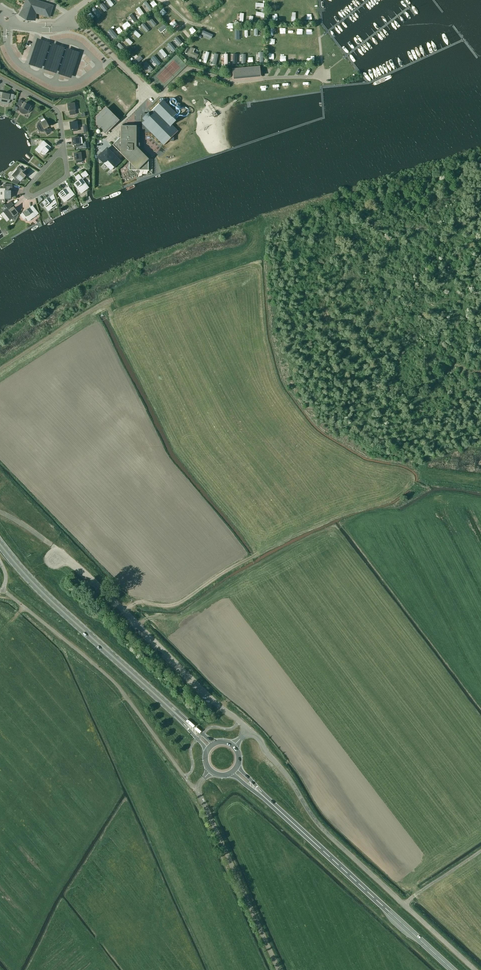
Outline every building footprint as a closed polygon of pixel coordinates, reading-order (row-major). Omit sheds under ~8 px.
[(52,6),(32,0),(27,0),(26,0),(23,8),(24,8),(20,14),(20,15),(20,14),(25,16),(24,17),(25,17),(26,16),(29,17),(29,18),(30,19),(30,17),(35,19),(35,12),(49,16),(52,6)] [(210,1),(209,0),(193,0),(192,1),(198,9),(210,1)] [(97,17),(100,15),(94,7),(91,9),(97,17)] [(137,19),(139,21),(141,18),(134,11),(130,15),(135,20),(137,19)] [(150,16),(147,19),(153,26),(156,23),(150,16)] [(140,25),(147,32),(149,29),(143,22),(140,25)] [(159,31),(162,34),(168,28),(165,25),(159,31)] [(132,32),(138,38),(141,35),(135,29),(132,32)] [(185,29),(182,32),(188,38),(191,35),(185,29)] [(202,35),(210,39),(212,34),(204,31),(202,35)] [(181,45),(184,42),(177,35),(174,38),(181,45)] [(127,36),(124,39),(131,45),(133,42),(127,36)] [(170,42),(167,44),(174,53),(176,51),(170,42)] [(159,50),(162,55),(160,56),(162,59),(168,55),(162,47),(159,50)] [(155,56),(152,58),(157,65),(160,63),(155,56)] [(146,61),(143,64),(150,72),(153,68),(146,61)] [(261,77),(260,66),(232,69),(233,80),(261,77)] [(0,101),(0,102),(1,102),(1,103),(2,103),(3,104),(4,104),(5,104),(6,104),(7,103),(8,103),(8,102),(9,102),(9,101),(9,100),(10,100),(13,100),(14,94),(10,94),(3,93),(0,93),(0,92),(0,101)] [(16,104),(20,106),(20,107),(19,108),(19,109),(19,110),(20,110),(20,111),(20,112),(21,112),(21,113),(22,113),(23,113),(23,114),(24,114),(25,114),(26,114),(26,113),(27,113),(28,113),(28,112),(29,112),(29,111),(30,112),(30,111),(32,107),(30,106),(25,103),(23,105),(21,104),(23,101),(19,99),(17,104),(16,104)] [(141,115),(141,128),(142,128),(145,128),(145,133),(151,133),(164,145),(168,141),(173,141),(174,136),(177,131),(172,125),(176,121),(173,118),(177,114),(163,100),(152,111),(153,112),(150,115),(148,112),(146,115),(145,115),(145,113),(145,115),(145,116),(142,116),(142,115),(141,115)] [(179,100),(174,105),(179,111),(184,106),(179,100)] [(74,103),(67,104),(68,111),(67,111),(70,111),(70,115),(75,114),(74,110),(76,110),(76,109),(74,110),(74,103)] [(97,125),(105,133),(115,124),(102,111),(96,117),(97,125)] [(37,126),(37,127),(37,128),(38,128),(38,129),(39,130),(40,131),(41,131),(42,131),(43,131),(44,131),(45,131),(47,135),(47,134),(52,131),(50,128),(47,130),(46,127),(48,126),(45,121),(44,118),(40,121),(40,120),(39,121),(40,122),(39,122),(39,123),(38,123),(38,124),(37,125),(37,126)] [(76,122),(70,122),(71,129),(69,129),(69,130),(72,129),(72,132),(77,131),(77,129),(79,128),(77,128),(76,122)] [(136,143),(136,125),(121,125),(120,137),(112,145),(129,162),(129,170),(136,170),(136,172),(136,173),(137,173),(138,173),(139,173),(139,172),(139,170),(148,170),(148,161),(149,160),(139,150),(139,146),(139,143),(138,143),(136,143)] [(78,137),(72,138),(73,145),(71,145),(74,145),(74,147),(79,147),(79,144),(81,144),(79,144),(78,137)] [(50,147),(44,141),(43,142),(44,142),(42,144),(41,143),(41,144),(42,144),(37,149),(37,150),(37,151),(38,152),(39,152),(40,152),(41,151),(45,155),(49,150),(48,150),(50,147)] [(121,161),(107,147),(96,157),(103,164),(104,163),(111,171),(114,167),(115,167),(121,161)] [(80,153),(74,153),(75,160),(73,160),(73,161),(76,160),(76,163),(81,162),(81,160),(83,159),(81,159),(80,153)] [(15,178),(11,182),(18,184),(20,180),(21,181),(25,176),(24,175),(26,173),(27,175),(30,172),(25,168),(26,168),(26,167),(23,171),(19,167),(12,175),(15,178)] [(87,186),(82,179),(79,175),(75,177),(78,180),(74,183),(80,192),(85,188),(84,187),(86,186),(87,186)] [(11,199),(11,189),(12,189),(12,184),(5,184),(3,184),(3,188),(0,188),(0,199),(11,199)] [(63,190),(58,193),(64,202),(69,198),(68,197),(73,194),(68,187),(63,191),(63,190)] [(53,207),(52,206),(56,203),(57,203),(53,194),(52,194),(53,195),(47,200),(46,199),(42,202),(42,203),(44,206),(48,211),(53,207)] [(7,208),(3,211),(10,219),(12,217),(15,220),(18,215),(17,213),(18,213),(14,208),(12,209),(11,207),(13,205),(10,201),(5,205),(5,204),(4,205),(6,207),(7,208)] [(27,209),(22,213),(26,218),(29,221),(33,217),(32,216),(37,213),(32,206),(27,210),(27,209)]
